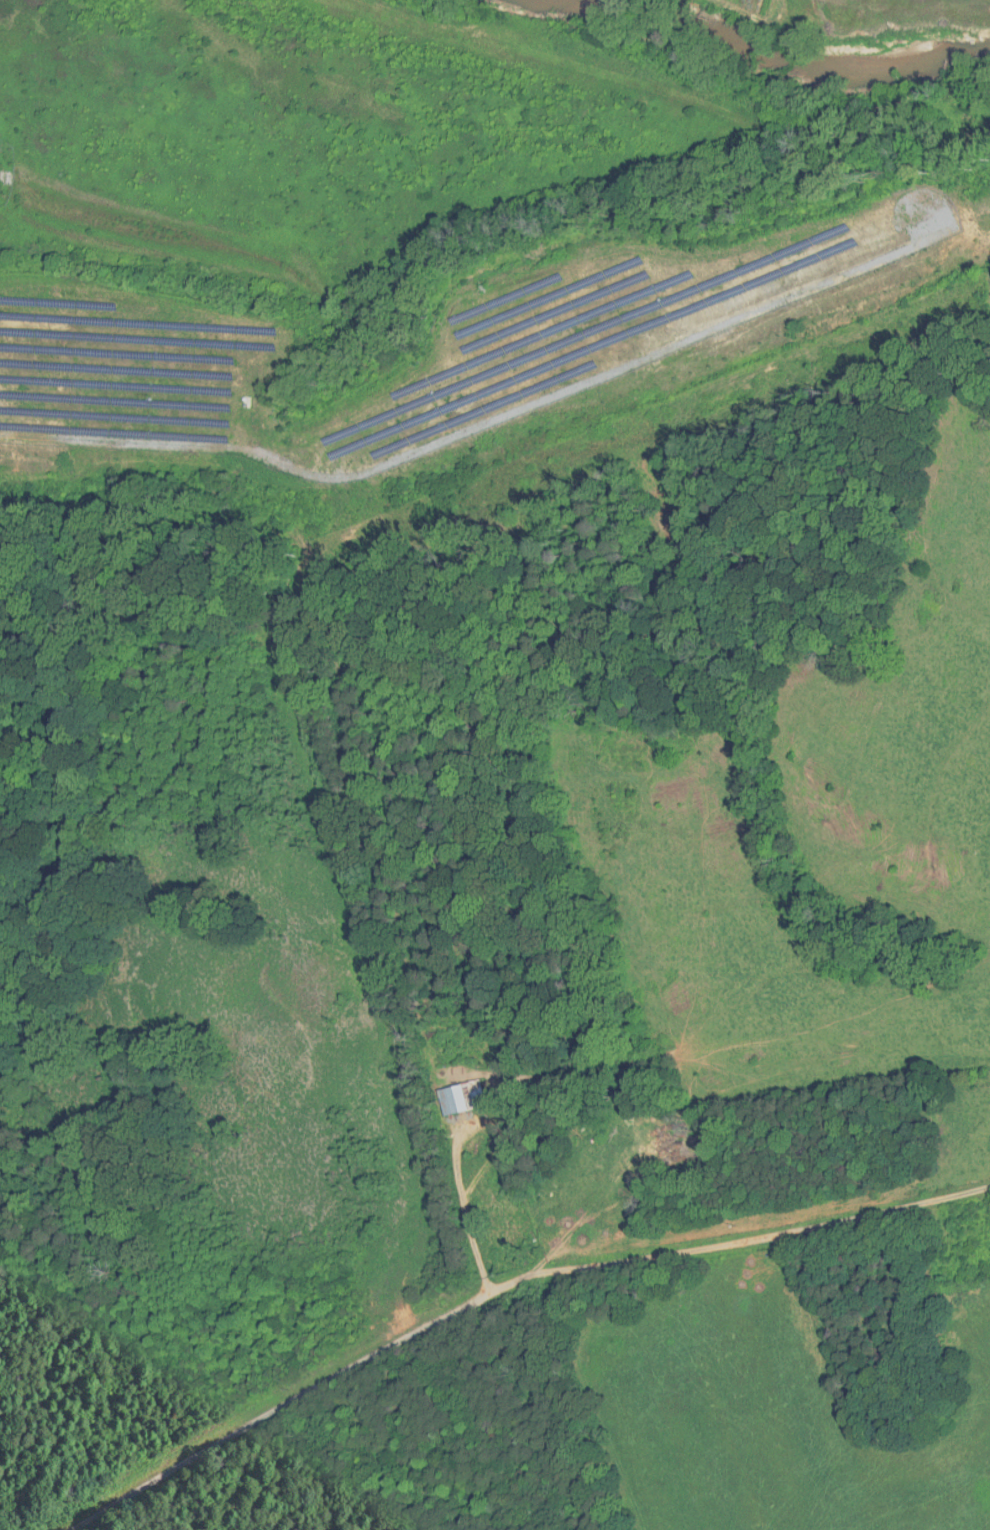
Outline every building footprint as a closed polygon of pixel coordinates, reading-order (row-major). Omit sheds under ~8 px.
[(441,1086),(446,1114),(481,1107),(477,1080),(441,1086)]
